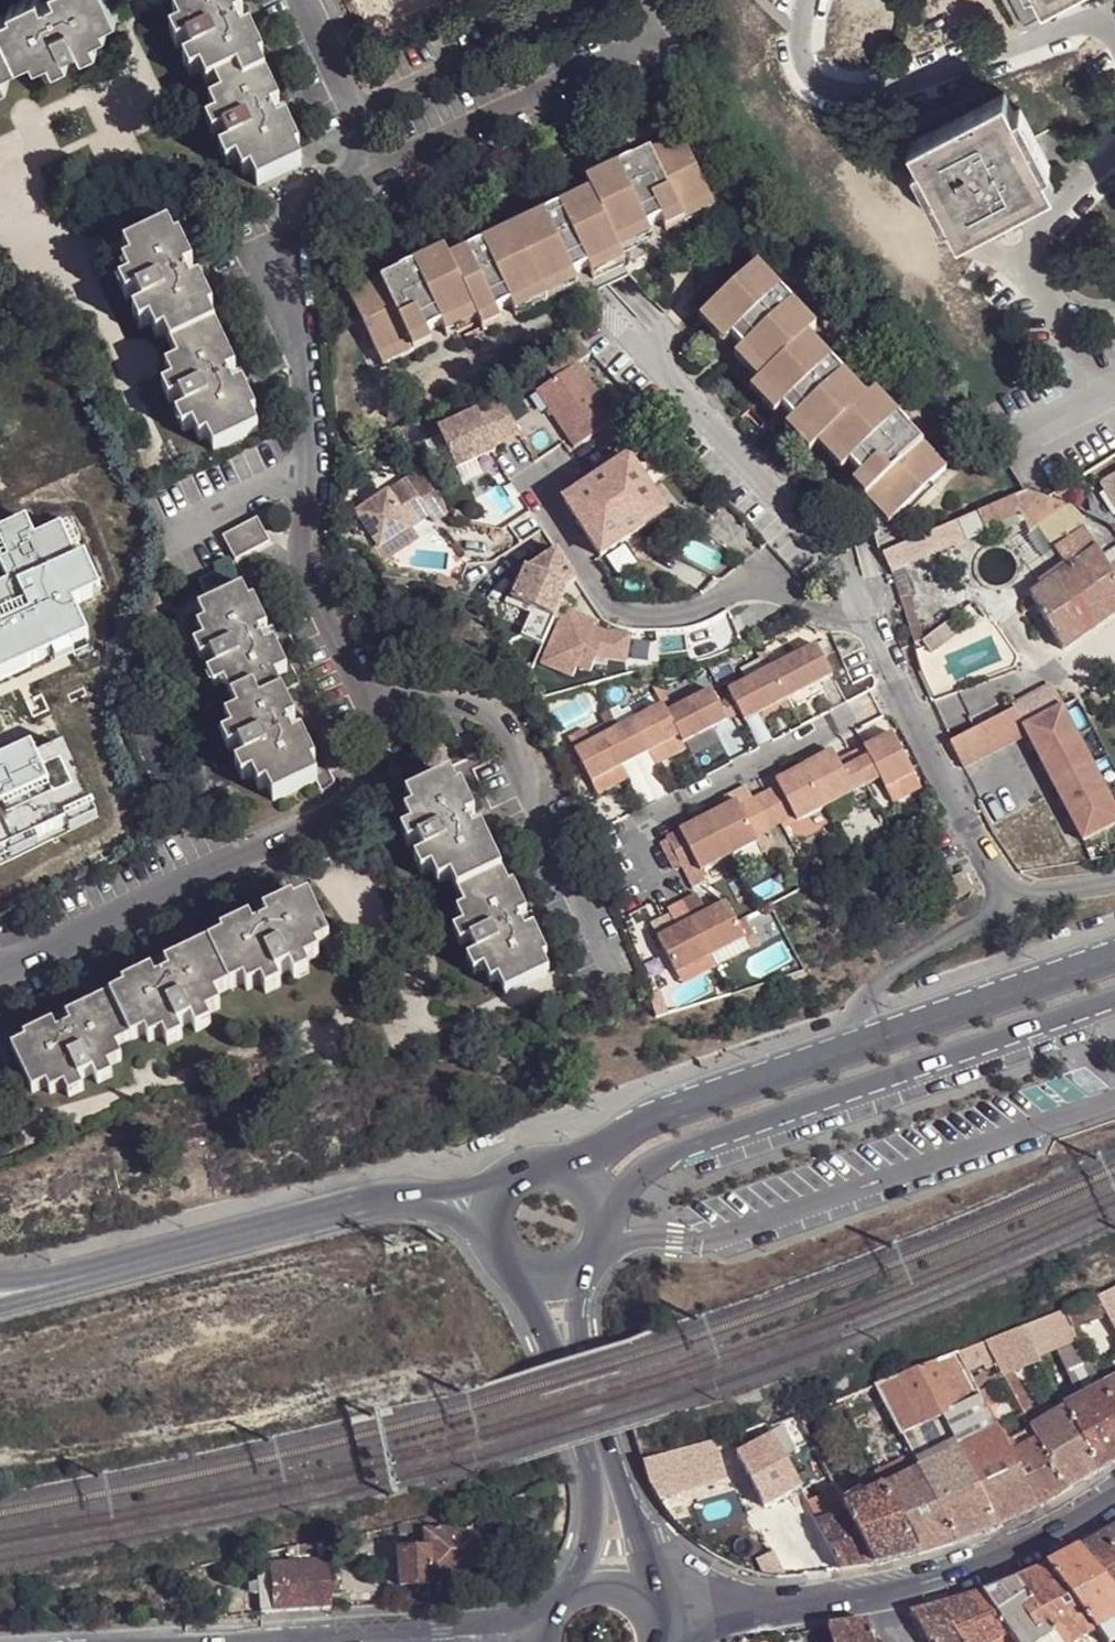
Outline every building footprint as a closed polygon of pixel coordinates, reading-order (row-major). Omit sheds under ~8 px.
[(29,50),(32,58),(46,52),(61,45),(75,38),(89,31),(102,25),(99,18),(114,9),(109,0),(12,0),(5,3),(6,8),(0,11),(0,64),(29,50)] [(181,6),(170,12),(176,26),(182,40),(189,54),(196,69),(203,83),(213,81),(218,95),(206,101),(213,116),(219,128),(226,144),(233,158),(239,171),(247,169),(254,182),(296,161),(290,147),(295,145),(281,117),(273,122),(266,106),(274,103),(254,59),(258,56),(245,29),(236,33),(229,18),(237,14),(231,0),(179,0),(181,6)] [(423,0),(413,0),(392,8),(402,33),(431,22),(423,0)] [(182,40),(176,26),(167,32),(173,45),(182,40)] [(89,31),(75,38),(80,47),(93,40),(89,31)] [(61,45),(46,52),(52,60),(64,53),(61,45)] [(196,69),(189,54),(179,61),(186,73),(196,69)] [(945,208),(957,230),(1053,179),(1042,158),(1016,107),(1004,84),(907,134),(920,159),(945,208)] [(1016,107),(1042,158),(1050,155),(1023,103),(1016,107)] [(219,128),(213,116),(203,121),(208,134),(219,128)] [(440,250),(345,297),(374,356),(405,342),(424,333),(438,326),(469,311),(474,321),(493,312),(506,305),(540,289),(570,275),(584,268),(616,253),(611,242),(643,228),(657,221),(677,212),(706,197),(677,136),(581,182),(586,192),(445,260),(440,250)] [(233,158),(226,144),(216,149),(222,161),(233,158)] [(945,208),(920,159),(914,162),(939,211),(945,208)] [(677,212),(682,221),(711,208),(706,197),(677,212)] [(677,212),(657,221),(662,231),(682,221),(677,212)] [(209,448),(253,428),(247,415),(250,413),(237,385),(228,389),(222,373),(230,369),(204,310),(208,309),(194,281),(186,284),(180,271),(187,266),(174,238),(169,240),(164,226),(120,247),(126,261),(119,265),(126,278),(131,291),(139,307),(145,321),(152,335),(159,330),(173,363),(162,367),(168,382),(174,395),(182,410),(189,424),(195,438),(203,435),(209,448)] [(611,242),(616,253),(648,237),(643,228),(611,242)] [(616,253),(584,268),(588,279),(621,263),(616,253)] [(873,490),(896,515),(944,470),(871,393),(864,400),(805,337),(812,330),(753,266),(704,311),(729,337),(740,348),(764,374),(755,382),(780,409),(791,420),(816,446),(824,438),(848,464),(859,476),(873,490)] [(540,289),(544,300),(575,285),(570,275),(540,289)] [(131,291),(126,278),(115,284),(122,296),(131,291)] [(540,289),(506,305),(512,315),(544,300),(540,289)] [(145,321),(139,307),(129,312),(135,325),(145,321)] [(469,311),(438,326),(443,335),(474,321),(469,311)] [(729,337),(704,311),(696,319),(721,345),(729,337)] [(493,312),(474,321),(479,331),(498,322),(493,312)] [(405,342),(409,352),(428,342),(424,333),(405,342)] [(405,342),(374,356),(379,367),(409,352),(405,342)] [(764,374),(740,348),(731,356),(755,382),(764,374)] [(577,363),(536,390),(573,447),(596,432),(605,447),(632,429),(622,414),(614,419),(577,363)] [(174,395),(168,382),(159,386),(165,400),(174,395)] [(780,409),(755,382),(748,390),(772,416),(780,409)] [(480,405),(440,422),(457,462),(515,437),(499,401),(481,409),(480,405)] [(189,424),(182,410),(172,415),(177,429),(189,424)] [(816,446),(791,420),(783,427),(807,453),(816,446)] [(824,438),(816,446),(840,472),(848,464),(824,438)] [(666,515),(628,458),(561,501),(600,558),(666,515)] [(418,470),(353,513),(376,548),(425,515),(429,523),(445,512),(418,470)] [(1098,481),(1114,508),(1114,470),(1098,481)] [(873,490),(859,476),(850,483),(864,498),(873,490)] [(873,490),(864,498),(887,523),(896,515),(873,490)] [(1022,523),(1021,524),(1043,556),(1052,550),(1083,527),(1085,526),(1070,504),(1056,512),(1046,494),(1044,495),(1031,491),(1015,497),(1023,513),(1022,523)] [(1015,497),(889,549),(879,553),(887,570),(984,531),(987,537),(1021,524),(1022,523),(1023,513),(1015,497)] [(220,535),(231,558),(265,541),(254,518),(220,535)] [(24,521),(0,531),(0,543),(8,560),(0,564),(0,569),(8,584),(0,587),(0,676),(88,638),(71,603),(100,590),(85,557),(75,561),(61,527),(33,539),(24,521)] [(1083,527),(1052,550),(1066,572),(1098,549),(1083,527)] [(1114,564),(1114,546),(1102,555),(1109,567),(1114,564)] [(555,549),(526,569),(513,604),(530,611),(520,636),(541,645),(566,586),(575,579),(555,549)] [(1066,572),(1029,598),(1062,651),(1114,613),(1114,578),(1109,567),(1102,555),(1098,549),(1066,572)] [(211,571),(195,579),(202,593),(218,585),(211,571)] [(912,576),(898,580),(903,599),(918,595),(912,576)] [(195,608),(200,622),(193,626),(199,640),(206,654),(212,668),(220,682),(233,711),(221,719),(227,732),(234,746),(241,761),(247,775),(254,790),(262,786),(269,800),(312,779),(306,765),(310,763),(297,736),(288,739),(281,725),(289,719),(270,677),(282,671),(268,642),(261,647),(253,632),(263,627),(248,599),(244,602),(238,587),(195,608)] [(915,600),(904,603),(915,641),(926,638),(915,600)] [(596,621),(564,609),(539,667),(571,681),(574,671),(588,675),(596,660),(626,664),(631,636),(607,633),(593,629),(596,621)] [(949,623),(922,643),(932,657),(959,636),(949,623)] [(206,654),(199,640),(190,645),(196,659),(206,654)] [(728,697),(738,715),(742,723),(832,677),(815,644),(725,691),(728,697)] [(220,682),(212,668),(204,673),(208,687),(220,682)] [(656,677),(648,679),(661,705),(665,712),(672,708),(656,677)] [(1019,727),(1061,705),(1053,688),(1011,711),(1019,727)] [(590,741),(573,750),(590,783),(620,768),(646,754),(678,738),(682,745),(726,722),(717,704),(709,689),(672,708),(665,712),(661,705),(627,722),(618,705),(597,715),(606,733),(590,741)] [(717,704),(726,722),(738,715),(728,697),(717,704)] [(948,743),(963,771),(1025,738),(1081,846),(1114,828),(1114,808),(1061,705),(1019,727),(1011,711),(948,743)] [(544,708),(534,711),(536,717),(546,715),(544,708)] [(584,729),(566,738),(573,750),(590,741),(584,729)] [(234,746),(227,732),(217,738),(224,750),(234,746)] [(775,785),(763,792),(780,825),(792,819),(795,824),(879,780),(908,765),(891,732),(836,761),(830,751),(773,780),(775,785)] [(678,738),(646,754),(652,766),(684,751),(682,745),(678,738)] [(65,829),(63,823),(92,809),(63,751),(37,762),(33,753),(0,767),(0,856),(65,829)] [(247,775),(241,761),(231,767),(237,780),(247,775)] [(908,765),(879,780),(893,807),(921,792),(908,765)] [(620,768),(590,783),(596,796),(626,781),(620,768)] [(403,796),(407,809),(401,813),(407,828),(415,841),(419,856),(427,870),(434,884),(446,878),(460,910),(454,912),(460,927),(466,939),(472,956),(479,970),(487,984),(494,980),(500,994),(543,973),(538,959),(541,957),(529,930),(520,933),(514,917),(521,914),(509,887),(504,888),(476,831),(468,833),(462,819),(469,814),(456,788),(452,790),(445,775),(403,796)] [(694,864),(699,873),(757,843),(754,839),(756,837),(767,832),(749,799),(744,787),(731,795),(734,800),(726,805),(664,836),(681,870),(694,864)] [(767,832),(780,825),(763,792),(749,799),(767,832)] [(731,795),(722,799),(726,805),(734,800),(731,795)] [(415,841),(407,828),(397,834),(404,846),(415,841)] [(767,832),(756,837),(767,859),(778,854),(767,832)] [(427,870),(419,856),(411,861),(418,875),(427,870)] [(935,867),(942,884),(953,878),(945,863),(935,867)] [(953,878),(942,884),(951,902),(972,891),(963,873),(953,878)] [(675,928),(656,938),(677,977),(745,941),(736,923),(725,902),(705,912),(695,893),(665,908),(667,914),(675,928)] [(28,1091),(42,1084),(45,1092),(60,1086),(73,1079),(89,1072),(102,1067),(115,1058),(111,1047),(140,1034),(145,1041),(159,1034),(172,1028),(187,1020),(200,1014),(215,1007),(209,994),(239,981),(243,988),(257,981),(270,976),(285,968),(298,962),(314,954),(310,947),(324,941),(303,898),(289,904),(287,900),(260,913),(263,923),(249,928),(244,921),(217,934),(219,938),(161,965),(165,973),(150,979),(146,971),(117,985),(120,988),(63,1017),(66,1025),(52,1032),(47,1023),(20,1037),(22,1041),(8,1049),(28,1091)] [(667,914),(649,923),(656,938),(675,928),(667,914)] [(736,923),(745,941),(754,937),(744,919),(736,923)] [(466,939),(460,927),(450,932),(456,943),(466,939)] [(745,941),(677,977),(682,987),(751,952),(745,941)] [(479,970),(472,956),(463,960),(469,973),(479,970)] [(298,962),(285,968),(290,979),(304,972),(298,962)] [(270,976),(257,981),(262,991),(274,985),(270,976)] [(664,1000),(650,1005),(655,1020),(669,1015),(664,1000)] [(200,1014),(187,1020),(192,1031),(205,1025),(200,1014)] [(172,1028),(159,1034),(164,1045),(177,1038),(172,1028)] [(102,1067),(89,1072),(93,1083),(106,1076),(102,1067)] [(73,1079),(60,1086),(65,1096),(77,1090),(73,1079)] [(1101,1295),(1114,1325),(1114,1288),(1101,1295)] [(1114,1325),(1101,1295),(1066,1308),(1080,1338),(1114,1325)] [(1080,1338),(1066,1308),(1023,1325),(1037,1354),(1058,1348),(1080,1338)] [(1037,1354),(1023,1325),(985,1338),(990,1349),(998,1364),(1003,1374),(1014,1370),(1041,1359),(1037,1354)] [(990,1349),(985,1338),(955,1350),(960,1360),(978,1354),(990,1349)] [(1103,1386),(1080,1338),(1058,1348),(1082,1397),(1103,1386)] [(990,1349),(978,1354),(986,1369),(998,1364),(990,1349)] [(960,1360),(955,1350),(874,1383),(879,1391),(886,1406),(901,1435),(939,1418),(981,1400),(977,1392),(975,1388),(970,1379),(960,1360)] [(1040,1422),(1014,1370),(1003,1374),(1031,1427),(1040,1422)] [(984,1371),(970,1379),(975,1388),(989,1380),(984,1371)] [(1103,1386),(1114,1409),(1114,1380),(1103,1386)] [(798,1413),(802,1422),(870,1395),(879,1391),(874,1383),(798,1413)] [(989,1385),(977,1392),(981,1400),(986,1410),(998,1403),(989,1385)] [(1103,1386),(1082,1397),(1065,1407),(1099,1473),(1114,1462),(1114,1409),(1103,1386)] [(886,1406),(879,1391),(870,1395),(877,1411),(886,1406)] [(986,1410),(981,1400),(939,1418),(956,1450),(997,1429),(986,1410)] [(1099,1473),(1065,1407),(1040,1422),(1031,1427),(1037,1440),(1065,1493),(1092,1477),(1099,1473)] [(956,1450),(939,1418),(901,1435),(918,1469),(956,1450)] [(773,1438),(778,1449),(791,1443),(779,1421),(767,1427),(773,1438)] [(1011,1455),(997,1429),(956,1450),(997,1527),(1038,1508),(1011,1455)] [(725,1438),(656,1458),(662,1478),(730,1458),(725,1438)] [(778,1449),(773,1438),(741,1456),(770,1509),(800,1494),(778,1449)] [(1065,1493),(1037,1440),(1011,1455),(1038,1508),(1043,1506),(1065,1493)] [(997,1527),(956,1450),(918,1469),(958,1543),(997,1527)] [(958,1543),(918,1469),(881,1489),(918,1555),(958,1543)] [(847,1512),(845,1507),(834,1485),(819,1493),(832,1517),(847,1512)] [(918,1555),(881,1489),(845,1507),(847,1512),(874,1565),(918,1555)] [(832,1517),(819,1493),(804,1500),(815,1522),(832,1517)] [(874,1565),(847,1512),(832,1517),(815,1522),(840,1571),(874,1565)] [(478,1569),(477,1524),(423,1527),(424,1543),(425,1580),(427,1572),(478,1569)] [(1078,1551),(1114,1596),(1114,1527),(1078,1551)] [(425,1580),(424,1543),(394,1544),(395,1581),(425,1580)] [(1078,1551),(1047,1567),(1098,1631),(1114,1622),(1114,1596),(1078,1551)] [(326,1604),(324,1555),(268,1559),(269,1609),(326,1604)] [(256,1609),(269,1609),(268,1559),(268,1557),(255,1556),(256,1609)] [(805,1574),(816,1573),(814,1564),(804,1564),(805,1574)] [(1016,1579),(1053,1634),(1059,1641),(1081,1641),(1098,1631),(1047,1567),(1016,1579)] [(1016,1579),(983,1593),(1010,1634),(1015,1641),(1041,1641),(1053,1634),(1016,1579)] [(983,1593),(960,1601),(985,1641),(994,1641),(1010,1634),(983,1593)] [(960,1601),(942,1608),(963,1641),(985,1641),(960,1601)] [(942,1608),(913,1615),(928,1641),(963,1641),(942,1608)] [(1098,1631),(1106,1641),(1114,1641),(1114,1622),(1098,1631)] [(868,1623),(841,1627),(831,1629),(835,1641),(874,1641),(868,1623)] [(1010,1634),(994,1641),(1015,1641),(1010,1634)]
